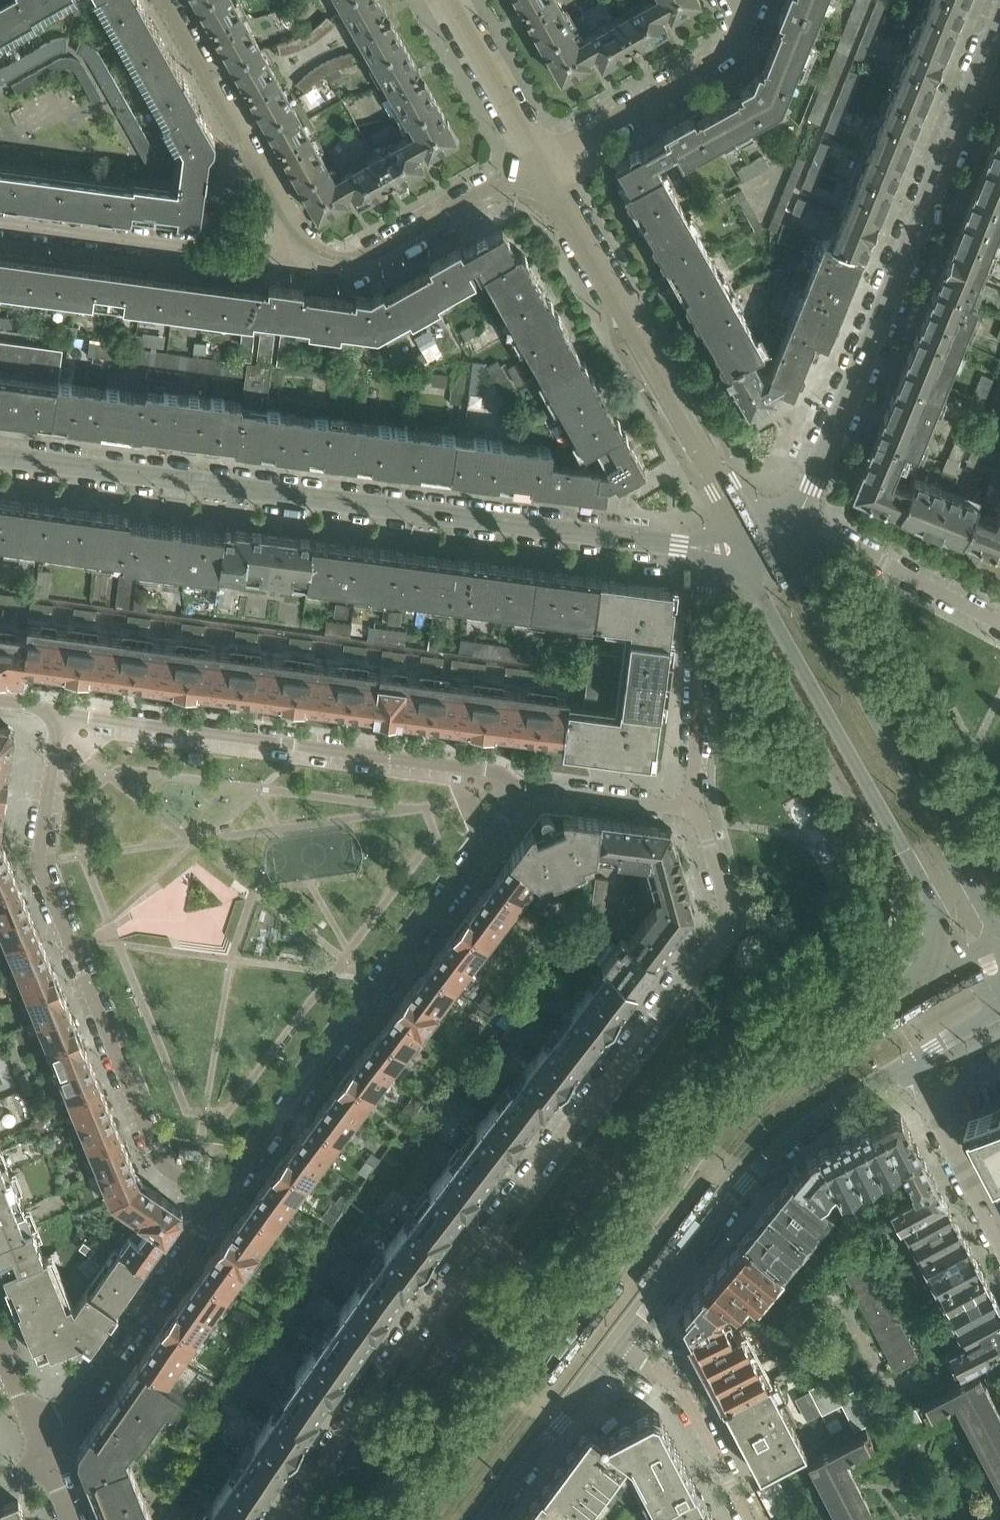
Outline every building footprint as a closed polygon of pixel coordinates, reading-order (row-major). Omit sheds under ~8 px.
[(54,2),(58,0),(0,0),(0,36),(34,17),(32,14),(54,2)] [(186,82),(140,0),(102,0),(170,119),(167,121),(179,142),(182,148),(177,187),(134,181),(133,184),(134,184),(130,214),(131,214),(194,223),(201,218),(209,154),(214,147),(215,139),(196,106),(199,104),(186,82)] [(234,0),(203,0),(197,4),(230,63),(260,46),(234,0)] [(339,3),(373,62),(404,44),(379,0),(344,0),(339,3)] [(541,46),(566,32),(571,28),(573,27),(558,0),(516,0),(541,46)] [(585,38),(594,52),(601,66),(668,28),(660,15),(652,0),(649,0),(585,36),(585,38)] [(660,15),(667,11),(671,18),(701,1),(700,0),(652,0),(660,15)] [(775,26),(779,28),(772,47),(805,60),(812,45),(807,43),(824,0),(785,0),(775,26)] [(808,119),(820,124),(870,0),(856,0),(808,119)] [(966,0),(928,0),(830,244),(862,257),(966,0)] [(855,57),(866,62),(890,3),(883,0),(878,0),(855,57)] [(291,40),(278,44),(280,55),(297,50),(301,48),(304,47),(307,45),(320,37),(323,35),(325,33),(328,31),(335,23),(328,15),(321,22),(317,25),(313,28),(303,34),(299,37),(294,39),(291,40)] [(566,32),(541,46),(561,80),(591,63),(587,56),(594,52),(585,38),(578,41),(571,28),(566,32)] [(53,54),(56,52),(60,51),(63,50),(67,50),(67,37),(62,37),(58,38),(54,39),(50,41),(0,69),(0,84),(53,54)] [(159,158),(102,56),(97,51),(96,49),(92,46),(91,44),(87,42),(85,41),(80,39),(76,51),(78,52),(80,53),(82,55),(84,56),(86,58),(88,60),(89,61),(91,63),(92,66),(146,162),(149,163),(159,158)] [(438,104),(404,44),(373,62),(407,122),(408,121),(438,104)] [(260,46),(230,63),(264,123),(294,106),(260,46)] [(805,60),(772,47),(764,66),(760,67),(758,66),(754,78),(748,85),(737,91),(738,93),(737,97),(719,107),(737,139),(751,131),(749,127),(781,108),(795,74),(799,75),(805,60)] [(307,73),(297,83),(305,92),(311,86),(316,81),(325,75),(337,69),(346,66),(354,63),(352,52),(341,55),(332,59),(319,65),(316,67),(311,70),(307,73)] [(17,93),(62,68),(64,67),(65,67),(67,66),(69,67),(71,67),(72,68),(74,69),(75,70),(76,72),(93,102),(102,97),(84,66),(83,65),(81,62),(80,61),(78,60),(75,58),(71,57),(69,57),(67,57),(63,57),(62,57),(58,59),(57,60),(12,85),(17,93)] [(338,70),(330,74),(336,84),(344,80),(338,70)] [(850,70),(826,129),(837,134),(861,74),(850,70)] [(438,104),(408,121),(416,133),(409,137),(417,152),(424,148),(427,155),(457,138),(438,104)] [(328,165),(294,106),(264,123),(298,182),(328,165)] [(699,112),(691,117),(664,132),(675,152),(682,164),(720,142),(722,147),(737,139),(719,107),(701,117),(699,112)] [(999,225),(999,130),(937,286),(970,299),(999,225)] [(630,157),(615,165),(629,190),(625,191),(624,194),(662,172),(656,162),(675,152),(664,132),(659,134),(662,139),(639,151),(637,151),(630,154),(630,157)] [(342,173),(342,175),(351,190),(358,203),(425,166),(417,152),(409,137),(408,136),(342,173)] [(814,191),(828,154),(840,159),(843,151),(821,142),(803,186),(814,191)] [(737,170),(743,181),(769,167),(763,155),(737,170)] [(797,157),(768,228),(776,231),(805,160),(797,157)] [(328,165),(298,182),(318,217),(348,200),(344,193),(351,190),(342,175),(335,179),(328,165)] [(130,217),(131,214),(130,214),(134,184),(133,184),(0,167),(0,200),(130,217)] [(696,232),(662,173),(662,172),(624,194),(627,195),(626,199),(629,204),(633,205),(632,207),(633,207),(651,239),(651,240),(653,240),(652,244),(655,249),(659,250),(658,252),(659,253),(696,232)] [(763,227),(742,190),(735,194),(756,231),(763,227)] [(798,197),(795,205),(792,212),(803,217),(809,202),(798,197)] [(547,297),(529,266),(529,265),(527,265),(528,260),(525,255),(521,254),(522,252),(520,251),(516,253),(502,228),(486,237),(484,236),(478,240),(477,243),(465,250),(462,245),(457,248),(469,269),(479,263),(517,331),(554,311),(552,310),(554,306),(551,301),(547,300),(547,298),(547,297)] [(729,291),(696,232),(659,253),(661,254),(659,258),(662,263),(667,264),(666,266),(667,267),(675,282),(684,298),(684,299),(687,299),(685,304),(688,309),(692,310),(692,312),(693,312),(729,291)] [(862,257),(830,244),(823,241),(788,327),(815,338),(828,343),(862,257)] [(475,280),(469,269),(457,248),(426,266),(427,267),(426,271),(390,292),(386,290),(385,289),(380,291),(399,322),(409,317),(412,322),(441,305),(438,301),(475,280)] [(210,281),(0,253),(0,289),(254,324),(254,319),(297,325),(302,288),(265,283),(265,286),(262,288),(210,281)] [(783,288),(783,269),(771,269),(770,288),(783,288)] [(945,383),(977,302),(970,299),(937,286),(905,367),(945,383)] [(399,322),(380,291),(374,295),(365,297),(353,295),(352,297),(349,300),(308,294),(306,291),(307,289),(302,288),(297,325),(308,326),(308,331),(340,335),(341,330),(377,335),(399,322)] [(763,351),(729,291),(693,312),(692,313),(694,313),(693,318),(696,322),(700,324),(700,326),(718,357),(718,358),(720,359),(719,363),(721,368),(726,369),(725,371),(726,371),(726,372),(727,372),(753,357),(763,351)] [(756,305),(742,313),(746,321),(761,313),(756,305)] [(586,369),(587,365),(584,360),(580,359),(581,357),(580,357),(562,325),(562,324),(560,324),(561,320),(559,315),(554,314),(555,312),(554,311),(517,331),(568,421),(605,401),(596,384),(594,383),(595,379),(592,374),(588,373),(589,371),(588,371),(588,370),(586,369)] [(0,326),(12,328),(13,318),(2,316),(0,326)] [(472,324),(461,330),(466,340),(477,334),(472,324)] [(815,338),(788,327),(770,373),(784,378),(780,388),(793,393),(815,338)] [(243,329),(239,360),(252,361),(255,331),(243,329)] [(261,332),(257,362),(272,364),(275,334),(261,332)] [(261,452),(267,410),(268,398),(273,399),(275,383),(279,384),(282,365),(290,366),(292,348),(298,349),(299,336),(281,334),(277,365),(272,364),(272,366),(249,363),(248,364),(247,377),(244,395),(243,402),(242,402),(236,444),(235,449),(261,452)] [(60,366),(63,349),(0,340),(0,417),(53,424),(58,382),(60,366)] [(208,343),(195,342),(194,353),(207,354),(208,343)] [(91,343),(89,355),(150,364),(152,351),(91,343)] [(423,351),(412,358),(417,367),(428,361),(423,351)] [(157,352),(155,364),(181,368),(182,355),(157,352)] [(187,356),(185,368),(247,377),(248,364),(187,356)] [(766,381),(753,357),(727,372),(728,373),(726,377),(729,382),(734,383),(733,385),(734,385),(749,413),(776,398),(772,392),(780,388),(784,378),(770,373),(767,381),(766,381)] [(455,358),(450,403),(461,404),(462,392),(465,392),(469,360),(455,358)] [(520,399),(498,360),(486,367),(508,405),(520,399)] [(473,361),(469,393),(483,394),(487,362),(473,361)] [(507,368),(517,385),(529,378),(519,361),(507,368)] [(917,452),(942,391),(945,383),(905,367),(877,436),(911,450),(917,452)] [(181,381),(182,373),(149,368),(148,377),(181,381)] [(982,374),(974,396),(985,400),(993,379),(982,374)] [(85,429),(90,386),(58,382),(53,424),(85,429)] [(113,432),(118,390),(90,386),(85,429),(113,432)] [(147,389),(146,394),(141,431),(142,431),(174,436),(179,394),(147,389)] [(141,431),(146,394),(118,390),(113,432),(141,436),(142,431),(141,431)] [(242,402),(211,398),(179,394),(174,436),(180,436),(180,438),(197,440),(197,439),(236,444),(242,402)] [(614,416),(608,406),(605,401),(568,421),(585,451),(595,445),(622,430),(622,429),(620,429),(621,424),(618,419),(614,418),(614,416)] [(330,418),(267,410),(261,452),(324,460),(330,418)] [(996,414),(988,411),(981,429),(988,432),(996,414)] [(356,465),(361,422),(330,418),(324,460),(356,465)] [(515,486),(520,444),(361,422),(356,465),(515,486)] [(960,462),(971,434),(960,429),(949,458),(960,462)] [(622,430),(595,445),(608,469),(600,468),(598,483),(607,484),(615,480),(618,486),(645,471),(629,443),(627,442),(628,438),(626,433),(622,432),(622,430)] [(911,450),(877,436),(864,469),(892,480),(898,463),(905,466),(911,450)] [(976,442),(967,464),(978,468),(987,446),(976,442)] [(552,448),(520,444),(515,486),(606,498),(607,484),(598,483),(600,468),(550,462),(552,448)] [(954,478),(960,462),(949,458),(943,473),(954,478)] [(910,487),(892,480),(864,469),(853,495),(899,513),(910,487)] [(910,487),(899,513),(898,516),(930,529),(947,488),(914,475),(910,487)] [(979,501),(947,488),(930,529),(962,542),(963,539),(975,511),(979,501)] [(8,500),(0,499),(0,543),(2,544),(8,500)] [(98,556),(103,513),(8,500),(2,544),(98,556)] [(975,511),(963,539),(999,554),(999,524),(996,522),(975,511)] [(217,577),(218,572),(223,534),(185,529),(185,527),(168,525),(168,526),(130,521),(130,516),(103,513),(98,556),(124,560),(124,564),(217,577)] [(224,529),(223,534),(218,572),(243,576),(249,533),(224,529)] [(281,537),(249,533),(243,576),(275,580),(281,537)] [(313,541),(281,537),(275,580),(307,584),(313,541)] [(370,593),(376,549),(313,541),(307,584),(370,593)] [(432,606),(433,601),(439,558),(376,549),(370,593),(417,599),(416,604),(432,606)] [(470,562),(439,558),(433,601),(464,605),(470,562)] [(529,614),(535,570),(470,562),(464,605),(529,614)] [(39,570),(36,595),(49,596),(52,571),(39,570)] [(594,621),(600,579),(566,575),(535,570),(529,614),(593,623),(594,621)] [(120,575),(116,605),(130,607),(134,577),(120,575)] [(667,695),(671,669),(672,657),(667,656),(668,650),(673,649),(671,626),(676,589),(600,579),(594,621),(611,624),(613,650),(591,647),(583,703),(568,701),(563,740),(564,740),(562,750),(653,761),(662,694),(667,695)] [(136,589),(134,607),(148,608),(150,590),(136,589)] [(0,593),(0,601),(10,603),(11,594),(0,593)] [(11,594),(10,603),(21,604),(22,596),(11,594)] [(31,601),(30,610),(41,611),(42,603),(31,601)] [(42,603),(41,611),(52,613),(54,604),(42,603)] [(348,618),(350,605),(336,603),(334,616),(348,618)] [(3,607),(2,616),(14,618),(15,609),(3,607)] [(75,607),(74,615),(85,617),(86,609),(75,607)] [(86,609),(85,617),(96,619),(97,610),(86,609)] [(389,610),(388,624),(402,625),(403,611),(389,610)] [(129,614),(127,623),(139,624),(140,616),(129,614)] [(140,616),(139,624),(150,626),(151,617),(140,616)] [(353,623),(328,620),(326,633),(351,637),(353,623)] [(183,621),(181,630),(193,632),(194,623),(183,621)] [(49,671),(55,630),(45,628),(45,623),(36,622),(35,627),(34,628),(34,632),(28,632),(27,637),(24,668),(23,671),(30,671),(36,670),(49,671)] [(194,623),(193,632),(204,633),(205,624),(194,623)] [(407,630),(370,625),(368,639),(406,644),(407,630)] [(103,679),(109,637),(98,635),(99,631),(90,629),(89,635),(88,635),(87,640),(75,638),(75,633),(74,633),(75,627),(66,626),(65,631),(55,630),(49,671),(65,674),(70,677),(83,678),(89,677),(103,679)] [(27,637),(17,635),(17,630),(8,629),(7,635),(6,635),(5,640),(0,639),(0,676),(22,679),(23,671),(24,668),(27,637)] [(236,629),(235,638),(247,639),(248,630),(236,629)] [(248,630),(247,639),(258,641),(259,632),(248,630)] [(119,639),(109,637),(103,679),(157,686),(163,644),(152,643),(152,638),(144,636),(143,642),(141,643),(141,647),(128,645),(129,640),(127,640),(128,634),(120,633),(119,639)] [(437,651),(439,636),(430,634),(428,650),(437,651)] [(290,636),(289,645),(301,646),(302,637),(290,636)] [(302,637),(301,646),(312,648),(313,639),(302,637)] [(211,693),(217,652),(206,651),(207,645),(198,644),(197,649),(196,650),(195,654),(183,653),(184,648),(182,647),(183,642),(173,640),(172,646),(163,644),(157,686),(173,688),(178,691),(191,693),(197,691),(211,693)] [(519,647),(475,641),(473,654),(517,660),(519,647)] [(344,643),(343,652),(355,654),(356,645),(344,643)] [(356,645),(355,654),(366,655),(367,646),(356,645)] [(226,653),(217,652),(211,693),(265,700),(270,659),(260,658),(261,652),(251,651),(251,657),(250,657),(249,661),(237,660),(237,655),(236,654),(236,649),(227,647),(226,653)] [(383,648),(382,657),(393,659),(394,650),(383,648)] [(394,650),(393,659),(405,660),(406,651),(394,650)] [(422,653),(420,662),(432,664),(433,655),(422,653)] [(319,707),(325,666),(314,665),(314,659),(305,658),(304,664),(303,665),(303,669),(290,667),(291,662),(290,662),(290,656),(281,655),(280,660),(270,659),(265,700),(281,702),(286,706),(299,707),(305,706),(319,707)] [(433,655),(432,664),(443,665),(444,657),(433,655)] [(452,658),(451,666),(463,668),(464,659),(452,658)] [(464,659),(463,668),(474,669),(475,661),(464,659)] [(475,661),(474,669),(485,671),(486,662),(475,661)] [(334,668),(325,666),(319,707),(373,715),(379,673),(368,672),(369,667),(359,665),(358,671),(357,671),(357,676),(344,674),(345,670),(344,669),(344,663),(335,662),(334,668)] [(506,665),(505,674),(516,675),(518,666),(506,665)] [(518,666),(516,675),(528,677),(529,668),(518,666)] [(552,671),(551,676),(561,677),(562,668),(552,667),(552,671)] [(529,668),(528,677),(539,678),(540,669),(529,668)] [(562,668),(561,677),(571,679),(573,670),(562,668)] [(389,669),(389,675),(379,673),(373,715),(373,716),(379,717),(379,716),(395,718),(396,719),(401,720),(401,719),(406,682),(398,681),(398,677),(397,676),(398,670),(389,669)] [(407,677),(406,682),(401,719),(453,726),(459,684),(449,683),(449,677),(440,676),(439,682),(438,682),(438,686),(425,685),(426,681),(425,680),(426,674),(416,673),(415,679),(407,677)] [(507,733),(513,692),(503,691),(503,684),(494,683),(493,690),(492,689),(491,694),(479,692),(480,689),(479,688),(479,681),(470,680),(469,686),(459,684),(453,726),(469,728),(475,731),(488,733),(495,731),(507,733)] [(523,693),(513,692),(507,733),(563,740),(568,701),(569,699),(557,697),(558,692),(548,691),(547,697),(545,697),(545,701),(533,700),(534,696),(532,695),(533,689),(523,688),(523,693)] [(14,732),(9,725),(0,724),(0,762),(9,763),(14,732)] [(9,763),(0,762),(0,789),(6,790),(9,763)] [(594,855),(600,819),(566,814),(565,814),(564,815),(563,816),(563,817),(552,815),(547,812),(543,813),(541,817),(542,820),(535,829),(534,829),(534,828),(533,828),(532,828),(531,829),(509,858),(509,859),(538,880),(544,883),(544,882),(553,879),(556,884),(584,872),(582,866),(592,862),(592,856),(594,855)] [(684,872),(672,829),(600,819),(594,855),(648,862),(653,880),(684,872)] [(0,840),(0,862),(8,859),(0,840)] [(8,859),(0,862),(0,891),(18,884),(8,859)] [(526,897),(538,880),(509,859),(493,880),(522,902),(526,897)] [(695,910),(684,872),(653,880),(659,902),(629,942),(655,962),(695,910)] [(623,918),(605,904),(609,879),(596,877),(591,911),(616,929),(623,918)] [(522,902),(493,880),(477,901),(506,923),(522,902)] [(18,884),(0,891),(0,921),(29,909),(18,884)] [(489,945),(506,923),(477,901),(461,923),(489,945)] [(29,909),(0,921),(0,930),(7,947),(39,934),(29,909)] [(489,945),(461,923),(444,945),(473,967),(489,945)] [(49,959),(39,934),(7,947),(17,972),(49,959)] [(655,962),(629,942),(628,942),(622,938),(603,963),(606,965),(635,988),(655,962)] [(467,975),(473,967),(444,945),(428,967),(456,989),(460,984),(467,975)] [(59,984),(49,959),(17,972),(27,997),(59,984)] [(635,988),(606,965),(593,982),(598,986),(590,996),(585,992),(580,999),(585,1002),(578,1012),(573,1009),(561,1025),(590,1047),(635,988)] [(456,989),(428,967),(412,988),(440,1010),(456,989)] [(70,1010),(59,984),(27,997),(38,1023),(70,1010)] [(434,1018),(440,1010),(412,988),(411,988),(407,992),(408,993),(398,1006),(397,1006),(394,1010),(394,1011),(423,1032),(434,1018)] [(515,1044),(544,1006),(524,991),(515,1003),(523,1009),(503,1035),(515,1044)] [(80,1035),(70,1010),(38,1023),(48,1048),(80,1035)] [(407,1053),(423,1032),(394,1011),(378,1032),(407,1053)] [(527,1068),(512,1086),(540,1108),(543,1110),(590,1047),(561,1025),(548,1042),(552,1045),(545,1055),(540,1051),(535,1058),(539,1062),(532,1072),(527,1068)] [(390,1075),(407,1053),(378,1032),(362,1053),(390,1075)] [(90,1060),(80,1035),(48,1048),(58,1072),(90,1060)] [(21,1057),(16,1044),(7,1047),(12,1060),(21,1057)] [(390,1075),(362,1053),(346,1075),(374,1095),(378,1090),(385,1082),(390,1075)] [(100,1085),(90,1060),(58,1072),(68,1098),(100,1085)] [(35,1092),(27,1072),(17,1076),(26,1096),(35,1092)] [(357,1118),(374,1095),(346,1075),(329,1097),(357,1118)] [(476,1126),(463,1142),(495,1167),(540,1108),(512,1086),(508,1083),(496,1098),(502,1102),(494,1112),(489,1108),(484,1115),(489,1119),(481,1130),(476,1126)] [(111,1110),(100,1085),(68,1098),(79,1123),(111,1110)] [(352,1125),(357,1118),(329,1097),(313,1118),(342,1139),(345,1134),(352,1125)] [(416,1158),(439,1129),(428,1120),(432,1115),(423,1108),(412,1122),(421,1129),(405,1149),(416,1158)] [(996,1109),(971,1118),(999,1174),(999,1108),(996,1109)] [(121,1135),(111,1110),(79,1123),(89,1148),(121,1135)] [(894,1111),(878,1119),(899,1160),(920,1149),(901,1114),(894,1111)] [(325,1161),(342,1139),(313,1118),(297,1140),(325,1161)] [(878,1119),(858,1130),(882,1175),(901,1165),(902,1165),(899,1160),(878,1119)] [(858,1130),(838,1140),(862,1185),(882,1175),(858,1130)] [(131,1160),(121,1135),(89,1148),(99,1173),(131,1160)] [(319,1170),(325,1161),(297,1140),(281,1162),(309,1184),(312,1179),(319,1170)] [(838,1140),(818,1151),(836,1185),(842,1196),(862,1185),(838,1140)] [(416,1203),(418,1204),(449,1227),(495,1167),(463,1142),(450,1159),(455,1163),(447,1173),(442,1169),(437,1175),(442,1179),(435,1189),(430,1185),(416,1203)] [(9,1171),(0,1148),(0,1175),(9,1171)] [(935,1180),(920,1149),(899,1160),(902,1165),(901,1165),(914,1191),(935,1180)] [(811,1155),(792,1178),(820,1200),(830,1188),(836,1185),(818,1151),(811,1155)] [(142,1182),(137,1175),(131,1160),(99,1173),(111,1204),(142,1182)] [(309,1184),(281,1162),(265,1183),(293,1204),(309,1184)] [(0,1175),(0,1239),(32,1226),(9,1171),(0,1175)] [(792,1178),(779,1193),(821,1228),(834,1212),(820,1200),(792,1178)] [(935,1180),(914,1191),(890,1203),(899,1221),(901,1220),(945,1197),(935,1180)] [(137,1221),(157,1192),(142,1182),(111,1204),(137,1221)] [(287,1213),(293,1204),(265,1183),(249,1206),(277,1226),(281,1221),(287,1213)] [(165,1239),(182,1216),(180,1208),(157,1192),(137,1221),(139,1223),(147,1228),(148,1227),(165,1239)] [(779,1193),(767,1208),(808,1243),(821,1228),(779,1193)] [(342,1195),(336,1203),(343,1208),(349,1200),(342,1195)] [(945,1197),(901,1220),(910,1237),(953,1214),(945,1197)] [(331,1203),(322,1215),(333,1223),(342,1211),(331,1203)] [(386,1247),(372,1266),(402,1289),(403,1290),(450,1228),(449,1227),(418,1204),(406,1220),(411,1223),(402,1235),(398,1231),(394,1237),(398,1240),(390,1251),(386,1247)] [(261,1248),(277,1226),(249,1206),(233,1228),(261,1248)] [(767,1208),(754,1224),(796,1258),(808,1243),(767,1208)] [(953,1214),(910,1237),(919,1254),(962,1232),(953,1214)] [(754,1224),(741,1239),(780,1271),(782,1274),(796,1258),(754,1224)] [(319,1225),(309,1239),(317,1245),(327,1231),(319,1225)] [(0,1239),(0,1262),(4,1272),(44,1255),(32,1226),(0,1239)] [(145,1269),(160,1246),(165,1239),(148,1227),(147,1228),(138,1242),(127,1234),(116,1249),(120,1251),(145,1269)] [(244,1272),(261,1248),(233,1228),(232,1227),(228,1232),(229,1233),(219,1246),(215,1251),(216,1251),(216,1252),(244,1272)] [(962,1232),(919,1254),(928,1271),(971,1249),(962,1232)] [(741,1239),(729,1255),(767,1286),(780,1271),(741,1239)] [(323,1283),(347,1248),(336,1240),(311,1275),(323,1283)] [(98,1252),(86,1244),(81,1251),(93,1259),(98,1252)] [(120,1251),(116,1249),(115,1248),(102,1267),(131,1288),(145,1269),(120,1251)] [(971,1249),(928,1271),(937,1289),(980,1266),(971,1249)] [(229,1293),(244,1272),(216,1252),(201,1273),(229,1293)] [(74,1306),(72,1300),(67,1302),(47,1254),(44,1255),(4,1272),(38,1356),(81,1339),(91,1346),(117,1308),(88,1287),(74,1306)] [(729,1255),(716,1270),(748,1295),(752,1303),(767,1286),(729,1255)] [(846,1275),(896,1369),(919,1357),(869,1262),(846,1275)] [(339,1310),(327,1328),(360,1350),(402,1289),(372,1266),(371,1266),(360,1281),(364,1285),(356,1295),(352,1292),(347,1300),(351,1303),(344,1313),(339,1310)] [(980,1266),(937,1289),(946,1306),(989,1283),(980,1266)] [(131,1288),(102,1267),(88,1287),(117,1308),(131,1288)] [(716,1270),(703,1286),(729,1306),(732,1305),(734,1310),(747,1296),(748,1295),(716,1270)] [(225,1298),(229,1293),(201,1273),(185,1294),(214,1314),(219,1307),(225,1298)] [(276,1281),(265,1298),(273,1304),(284,1287),(276,1281)] [(989,1283),(946,1306),(955,1323),(998,1300),(989,1283)] [(678,1316),(687,1335),(714,1321),(716,1324),(725,1319),(721,1311),(729,1306),(703,1286),(678,1316)] [(208,1322),(214,1314),(185,1294),(170,1317),(198,1337),(201,1332),(208,1322)] [(955,1323),(963,1340),(999,1320),(999,1304),(998,1300),(955,1323)] [(183,1359),(198,1337),(170,1317),(155,1339),(183,1359)] [(714,1321),(687,1335),(696,1352),(733,1333),(725,1319),(716,1324),(714,1321)] [(999,1348),(999,1320),(963,1340),(948,1348),(959,1369),(999,1348)] [(284,1390),(287,1393),(316,1413),(360,1350),(327,1328),(316,1344),(320,1347),(312,1359),(308,1356),(304,1362),(308,1365),(300,1375),(296,1372),(284,1390)] [(740,1329),(733,1333),(696,1352),(705,1369),(749,1346),(740,1329)] [(927,1338),(935,1355),(942,1351),(934,1335),(927,1338)] [(167,1381),(183,1359),(155,1339),(139,1362),(167,1381)] [(749,1346),(705,1369),(714,1386),(758,1362),(749,1346)] [(150,1441),(174,1406),(183,1392),(167,1381),(139,1362),(138,1362),(79,1448),(78,1457),(87,1477),(130,1460),(127,1452),(133,1442),(141,1447),(147,1439),(150,1441)] [(758,1362),(714,1386),(723,1403),(767,1379),(758,1362)] [(238,1405),(261,1370),(250,1363),(227,1398),(238,1405)] [(979,1372),(921,1403),(927,1414),(955,1400),(999,1487),(999,1412),(979,1372)] [(842,1404),(856,1430),(876,1420),(859,1387),(839,1397),(829,1378),(810,1388),(823,1414),(842,1404)] [(806,1450),(767,1379),(723,1403),(760,1474),(806,1450)] [(316,1413),(287,1393),(276,1411),(279,1414),(273,1423),(269,1420),(265,1427),(269,1430),(262,1440),(258,1437),(245,1455),(277,1476),(318,1414),(316,1413)] [(916,1407),(873,1429),(883,1447),(925,1425),(916,1407)] [(625,1451),(655,1502),(694,1479),(659,1413),(652,1411),(603,1436),(590,1426),(530,1506),(523,1514),(531,1519),(573,1519),(625,1451)] [(867,1431),(809,1461),(839,1519),(878,1519),(845,1457),(873,1442),(867,1431)] [(202,1519),(204,1519),(247,1519),(277,1476),(245,1455),(233,1473),(237,1476),(231,1485),(227,1483),(222,1490),(226,1492),(219,1502),(215,1499),(202,1519)] [(138,1480),(130,1460),(87,1477),(104,1519),(153,1519),(154,1519),(138,1480)] [(694,1479),(655,1502),(666,1519),(715,1519),(694,1479)] [(0,1507),(5,1519),(26,1519),(18,1500),(0,1507)]
